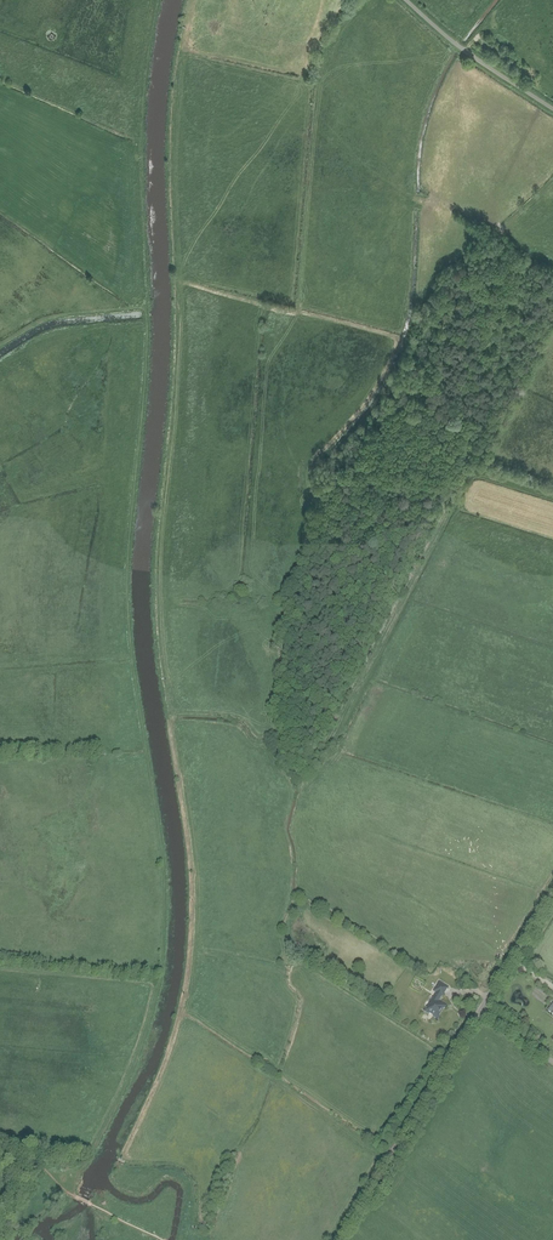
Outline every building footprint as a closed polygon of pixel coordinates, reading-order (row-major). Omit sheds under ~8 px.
[(428,1006),(427,1006),(424,1011),(429,1014),(430,1014),(433,1015),(433,1017),(436,1018),(438,1020),(440,1017),(439,1016),(444,1008),(445,1008),(446,1006),(438,1001),(441,996),(442,997),(448,988),(439,982),(433,991),(436,993),(433,998),(432,998),(429,1002),(430,1004),(428,1006)]
